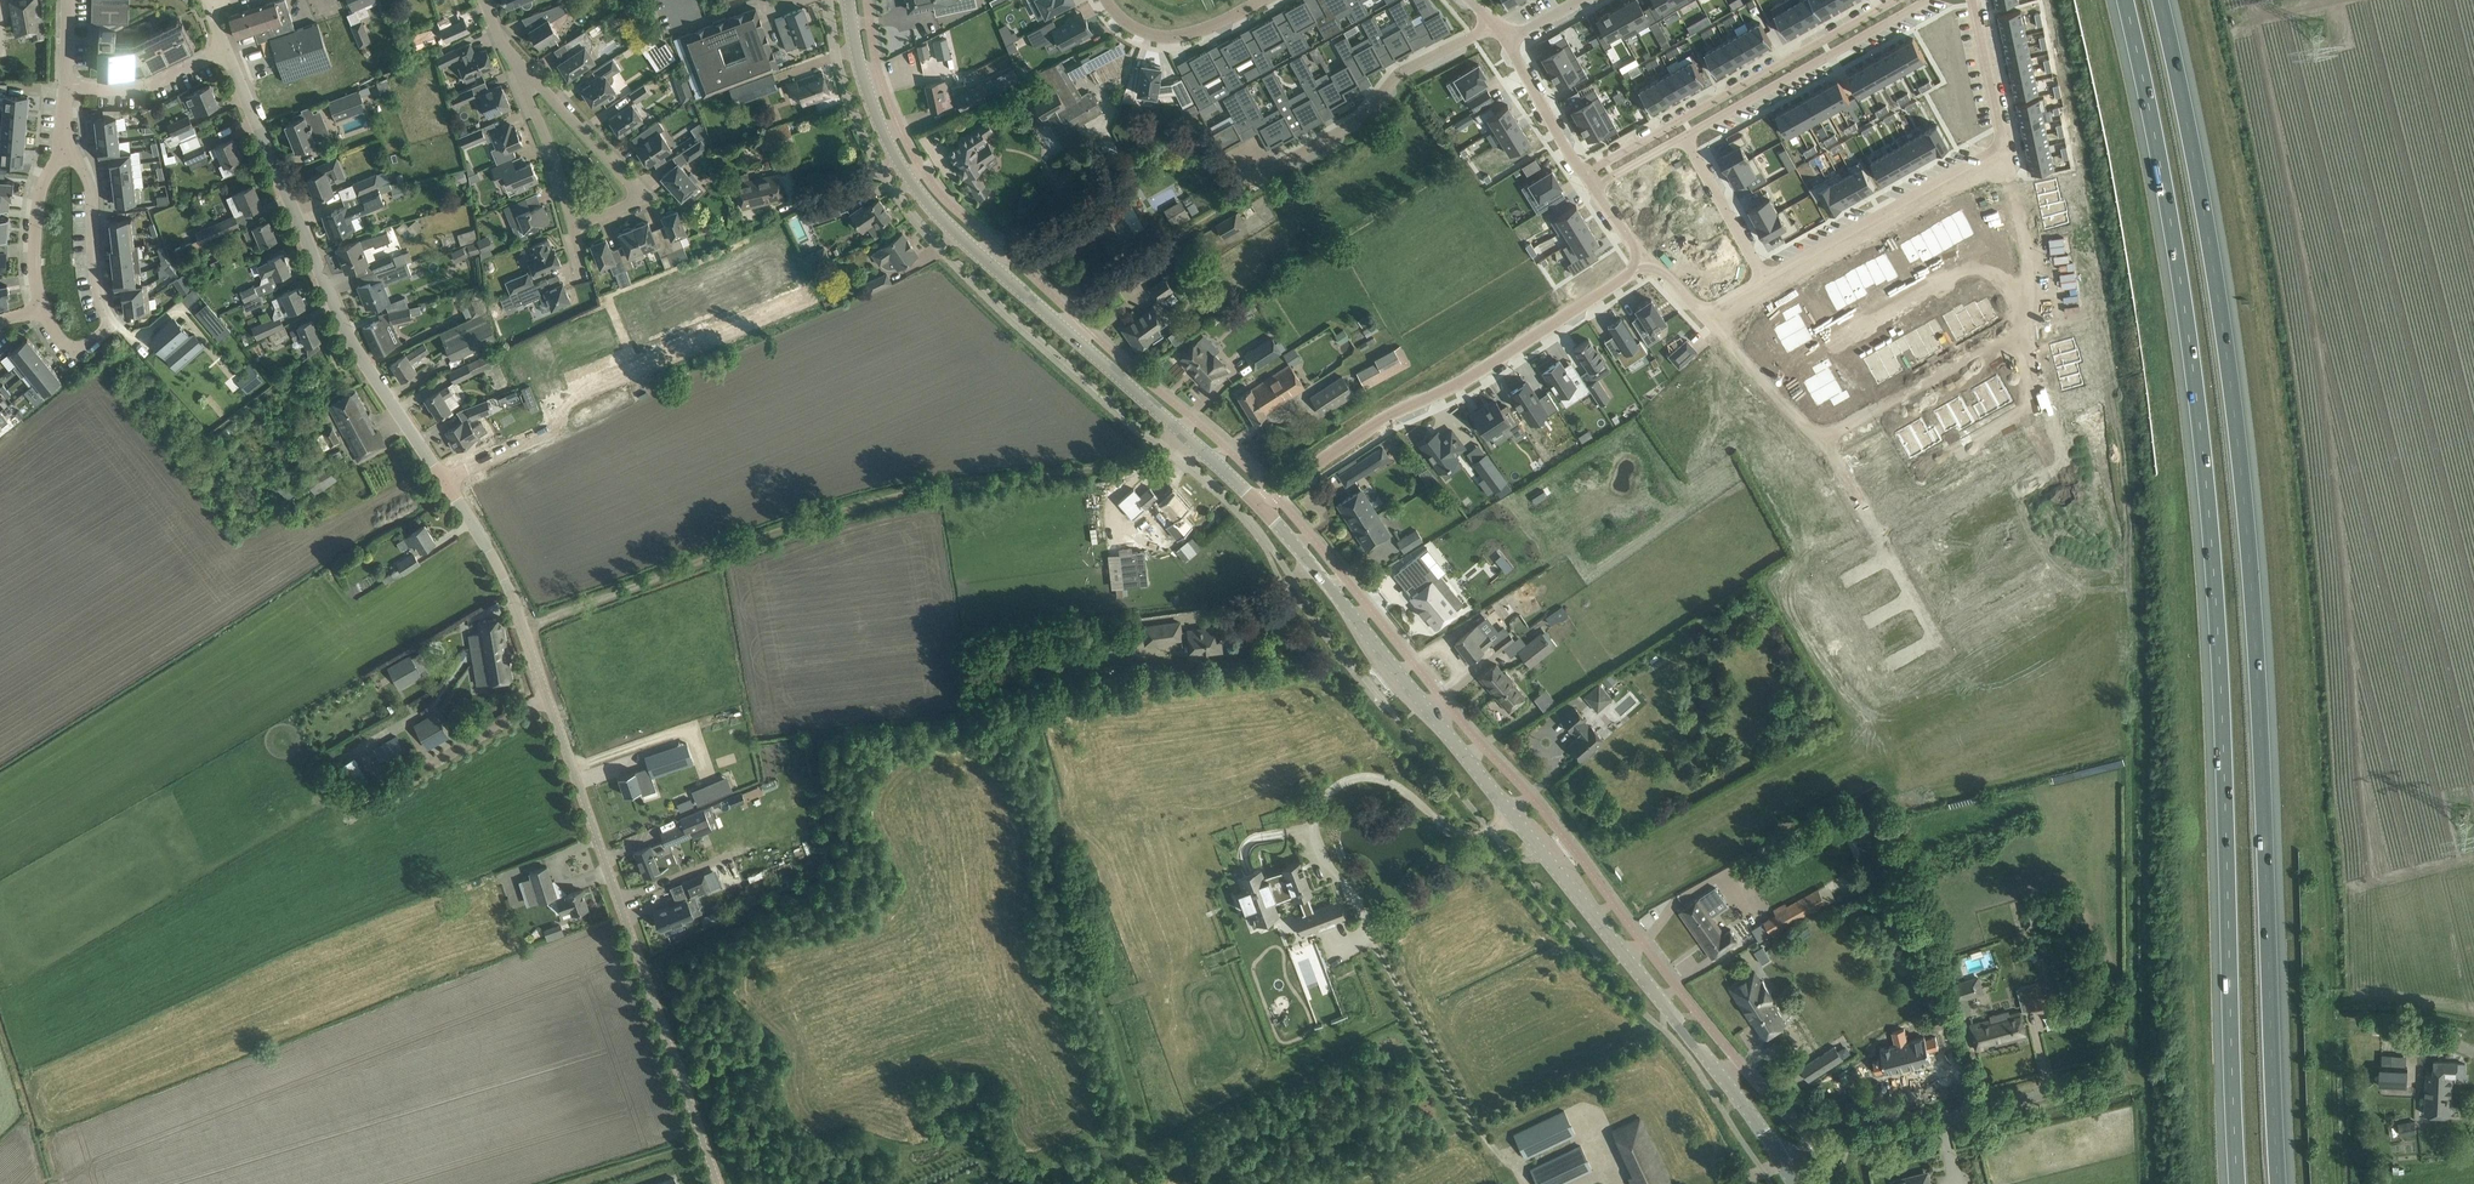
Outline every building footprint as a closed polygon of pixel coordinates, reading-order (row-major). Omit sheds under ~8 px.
[(11,0),(17,35),(31,33),(32,41),(47,38),(41,8),(38,9),(36,0),(13,0),(11,0)] [(92,23),(100,24),(100,23),(129,24),(129,8),(129,0),(92,0),(92,23)] [(286,0),(282,0),(276,2),(275,1),(229,16),(236,38),(268,27),(272,38),(270,38),(284,82),(332,67),(318,23),(295,30),(286,0)] [(359,20),(369,15),(364,3),(371,0),(351,0),(359,20)] [(975,0),(907,0),(910,10),(934,5),(936,14),(977,5),(975,0)] [(1045,15),(1045,16),(1074,0),(1037,0),(1045,15)] [(1304,1),(1315,20),(1317,24),(1325,38),(1342,28),(1337,19),(1334,13),(1348,5),(1345,0),(1320,0),(1309,7),(1305,0),(1305,1),(1304,1)] [(1348,5),(1351,11),(1356,20),(1369,13),(1362,1),(1362,0),(1345,0),(1348,5)] [(1384,36),(1396,57),(1406,51),(1412,48),(1408,41),(1420,34),(1415,26),(1411,19),(1401,0),(1389,7),(1396,20),(1400,28),(1384,36)] [(1422,13),(1425,20),(1415,26),(1420,34),(1420,36),(1431,30),(1436,38),(1450,31),(1448,28),(1450,27),(1446,20),(1444,21),(1440,12),(1439,13),(1428,0),(1414,0),(1422,13)] [(1622,5),(1637,31),(1657,20),(1649,6),(1642,10),(1637,0),(1630,0),(1622,5)] [(1656,3),(1649,6),(1657,20),(1677,9),(1673,0),(1654,0),(1656,3)] [(1677,9),(1693,0),(1673,0),(1677,9)] [(1783,1),(1799,28),(1810,22),(1798,0),(1785,0),(1783,1)] [(1810,22),(1821,15),(1813,0),(1800,0),(1799,0),(1798,0),(1810,22)] [(1821,15),(1822,15),(1821,14),(1832,8),(1828,0),(1813,0),(1821,15)] [(1274,18),(1272,18),(1284,39),(1287,45),(1293,55),(1310,46),(1302,32),(1300,28),(1315,20),(1304,1),(1286,11),(1290,18),(1277,24),(1274,18)] [(1783,1),(1771,7),(1787,35),(1799,28),(1783,1)] [(563,3),(544,10),(532,14),(532,15),(534,15),(540,24),(530,30),(540,46),(549,40),(551,44),(560,38),(550,22),(568,11),(563,3)] [(1002,6),(1003,29),(1025,28),(1024,5),(1002,6)] [(1622,5),(1610,12),(1625,38),(1637,31),(1622,5)] [(803,8),(791,12),(787,14),(787,15),(775,19),(787,51),(815,40),(803,8)] [(713,22),(715,26),(682,38),(704,95),(778,67),(770,48),(766,50),(757,27),(761,25),(756,10),(726,21),(725,17),(713,22)] [(2022,10),(1999,14),(2002,27),(2024,22),(2022,10)] [(1610,12),(1596,19),(1604,32),(1597,35),(1605,49),(1612,45),(1608,39),(1620,32),(1624,38),(1625,38),(1610,12)] [(1373,43),(1355,53),(1366,73),(1377,67),(1383,64),(1378,56),(1391,50),(1395,58),(1396,57),(1384,36),(1380,29),(1373,15),(1361,22),(1369,36),(1373,43)] [(463,16),(440,25),(445,37),(468,28),(463,16)] [(1242,35),(1241,36),(1252,56),(1258,66),(1261,73),(1274,65),(1269,56),(1265,49),(1284,39),(1272,18),(1260,26),(1253,29),(1257,36),(1245,42),(1242,35)] [(1734,18),(1728,21),(1731,26),(1737,23),(1734,18)] [(1707,19),(1701,22),(1706,29),(1711,26),(1707,19)] [(1053,20),(1027,33),(1035,48),(1052,39),(1056,36),(1062,48),(1091,33),(1086,23),(1088,23),(1086,20),(1085,21),(1075,26),(1071,20),(1067,22),(1057,28),(1053,29),(1049,22),(1053,20)] [(1728,21),(1723,24),(1726,29),(1731,26),(1728,21)] [(352,26),(361,46),(371,42),(362,22),(352,26)] [(1760,22),(1749,28),(1761,49),(1772,43),(1760,22)] [(2024,22),(2002,27),(2004,39),(2027,34),(2024,22)] [(116,32),(100,32),(99,72),(109,72),(110,69),(125,69),(125,73),(135,73),(136,60),(141,60),(146,71),(156,66),(155,63),(161,60),(162,63),(172,59),(170,55),(176,53),(178,56),(188,51),(186,48),(192,45),(194,48),(195,47),(183,23),(182,23),(135,46),(116,46),(116,32)] [(1355,25),(1343,31),(1346,36),(1357,30),(1355,25)] [(1749,28),(1738,34),(1750,55),(1761,49),(1749,28)] [(412,36),(417,49),(436,42),(432,29),(412,36)] [(565,74),(568,78),(588,65),(585,59),(590,56),(593,41),(586,30),(564,43),(572,54),(558,63),(561,68),(565,74)] [(1019,38),(1015,30),(1012,32),(1003,37),(1006,45),(1014,41),(1019,38)] [(1712,30),(1707,33),(1710,39),(1715,36),(1712,30)] [(1707,33),(1701,36),(1704,42),(1710,39),(1707,33)] [(1738,34),(1727,40),(1739,62),(1750,55),(1738,34)] [(2027,34),(2004,39),(2006,50),(2029,46),(2027,34)] [(1208,50),(1220,73),(1221,75),(1226,85),(1229,90),(1243,83),(1233,66),(1252,56),(1241,36),(1230,42),(1221,47),(1225,53),(1214,59),(1208,50)] [(1347,65),(1332,74),(1335,79),(1345,98),(1346,98),(1342,92),(1357,83),(1358,83),(1355,79),(1365,73),(1366,73),(1355,53),(1351,46),(1346,36),(1334,43),(1347,65)] [(1555,50),(1542,57),(1550,72),(1576,57),(1565,36),(1551,44),(1555,50)] [(950,56),(946,38),(933,41),(937,59),(950,56)] [(650,41),(641,47),(647,56),(656,51),(665,65),(676,58),(666,42),(658,47),(653,39),(650,41)] [(1665,39),(1657,43),(1663,53),(1670,49),(1665,39)] [(1913,39),(1902,45),(1913,65),(1923,59),(1913,39)] [(1727,40),(1716,47),(1728,68),(1739,62),(1727,40)] [(1018,49),(1014,41),(1006,45),(1009,54),(1018,49)] [(494,67),(486,49),(475,54),(470,43),(455,49),(460,60),(458,61),(467,82),(476,78),(474,75),(494,67)] [(917,46),(920,58),(929,56),(927,44),(917,46)] [(1902,45),(1891,51),(1902,71),(1913,65),(1902,45)] [(1317,46),(1309,50),(1316,63),(1324,59),(1317,46)] [(2029,46),(2006,50),(2009,61),(2031,57),(2029,46)] [(434,50),(437,56),(444,53),(441,47),(434,50)] [(1716,47),(1705,53),(1717,74),(1728,68),(1716,47)] [(1194,68),(1181,75),(1200,108),(1208,104),(1213,101),(1210,94),(1203,83),(1220,73),(1208,50),(1196,57),(1190,60),(1194,68)] [(1677,50),(1672,53),(1675,58),(1680,55),(1677,50)] [(1125,60),(1108,51),(1091,84),(1109,93),(1125,60)] [(1891,51),(1880,57),(1891,77),(1902,71),(1891,51)] [(1672,53),(1666,56),(1669,61),(1675,58),(1672,53)] [(1302,54),(1290,61),(1305,89),(1310,98),(1322,119),(1317,110),(1328,104),(1329,107),(1335,104),(1345,98),(1335,79),(1320,87),(1315,79),(1302,54)] [(1648,55),(1642,58),(1645,64),(1651,61),(1648,55)] [(1576,57),(1550,72),(1558,86),(1570,78),(1574,85),(1588,77),(1576,57)] [(1880,57),(1869,62),(1880,83),(1891,77),(1880,57)] [(2031,57),(2009,61),(2011,73),(2033,68),(2031,57)] [(611,84),(612,83),(614,81),(614,78),(614,76),(613,74),(621,69),(613,58),(592,71),(598,79),(583,89),(585,93),(582,94),(590,103),(591,102),(593,105),(603,99),(605,101),(617,93),(611,84)] [(1693,60),(1682,66),(1694,87),(1705,81),(1693,60)] [(1084,97),(1061,61),(1045,70),(1051,82),(1058,93),(1066,107),(1054,114),(1065,133),(1102,112),(1091,93),(1084,97)] [(1655,62),(1650,65),(1653,70),(1658,67),(1655,62)] [(1869,62),(1858,68),(1869,88),(1880,83),(1869,62)] [(1478,63),(1454,78),(1455,79),(1465,95),(1487,82),(1487,81),(1483,76),(1485,75),(1478,63)] [(1628,70),(1631,68),(1628,63),(1619,67),(1622,73),(1628,70)] [(1142,65),(1138,94),(1156,97),(1156,96),(1176,94),(1183,107),(1194,102),(1191,97),(1181,78),(1171,83),(1171,84),(1158,86),(1160,77),(1159,77),(1161,66),(1152,65),(1151,66),(1142,65)] [(1650,65),(1645,68),(1648,74),(1653,70),(1650,65)] [(1258,66),(1253,69),(1256,75),(1261,73),(1258,66)] [(1682,66),(1671,72),(1683,93),(1694,87),(1682,66)] [(984,83),(955,98),(962,111),(991,96),(1017,83),(1020,81),(1013,68),(1008,71),(995,77),(984,83)] [(1858,68),(1847,74),(1858,94),(1869,88),(1858,68)] [(2033,68),(2011,73),(2013,84),(2036,80),(2033,68)] [(1273,70),(1262,76),(1279,108),(1283,115),(1294,135),(1294,134),(1295,134),(1292,130),(1303,124),(1305,128),(1312,125),(1322,119),(1310,98),(1294,107),(1289,98),(1273,70)] [(730,87),(736,103),(778,88),(772,71),(730,87)] [(681,100),(693,97),(686,72),(675,75),(681,100)] [(822,72),(786,84),(786,85),(795,82),(803,106),(831,96),(822,72)] [(1671,72),(1660,78),(1672,99),(1683,93),(1671,72)] [(259,79),(266,96),(280,90),(274,73),(259,79)] [(1660,78),(1649,84),(1661,105),(1672,99),(1660,78)] [(1838,79),(1828,85),(1839,107),(1850,101),(1838,79)] [(387,80),(377,85),(381,92),(390,88),(387,80)] [(2036,80),(2013,84),(2016,97),(2038,93),(2036,80)] [(926,85),(931,110),(952,105),(948,91),(946,91),(944,81),(926,85)] [(630,93),(636,101),(649,93),(643,84),(630,93)] [(1649,84),(1638,90),(1650,112),(1661,105),(1649,84)] [(218,104),(210,85),(191,93),(189,89),(181,92),(188,107),(197,103),(200,112),(218,104)] [(476,97),(473,98),(479,112),(486,109),(489,116),(499,112),(510,107),(501,85),(490,90),(480,94),(475,96),(476,97)] [(1246,85),(1235,91),(1235,92),(1253,125),(1256,131),(1257,131),(1257,132),(1261,139),(1265,136),(1270,145),(1279,140),(1282,138),(1283,140),(1294,135),(1283,115),(1268,124),(1264,116),(1246,85)] [(1828,85),(1818,92),(1829,112),(1839,107),(1828,85)] [(369,86),(360,89),(362,96),(369,93),(370,91),(369,86)] [(453,95),(457,105),(473,98),(476,97),(475,96),(472,87),(453,95)] [(329,101),(336,119),(367,108),(362,96),(360,89),(329,101)] [(1487,89),(1468,100),(1474,111),(1493,99),(1487,89)] [(1584,103),(1572,110),(1579,124),(1606,110),(1594,89),(1581,97),(1584,103)] [(1213,133),(1212,133),(1221,149),(1235,141),(1241,138),(1238,133),(1253,125),(1235,92),(1230,95),(1223,99),(1231,114),(1235,121),(1213,133)] [(1818,92),(1807,97),(1819,118),(1829,112),(1818,92)] [(1043,120),(1054,114),(1066,107),(1058,93),(1051,96),(1035,105),(1043,120)] [(28,96),(0,94),(0,108),(27,110),(28,96)] [(2044,96),(2018,101),(2020,115),(2047,109),(2044,96)] [(1807,97),(1797,102),(1808,123),(1819,118),(1807,97)] [(1797,102),(1787,109),(1798,129),(1808,123),(1797,102)] [(632,104),(619,112),(609,119),(620,135),(643,120),(632,104)] [(311,105),(301,109),(302,112),(293,116),(295,120),(285,123),(297,151),(316,143),(315,140),(324,136),(311,105)] [(27,110),(0,108),(0,109),(4,109),(3,121),(0,121),(26,123),(27,110)] [(2047,109),(2020,115),(2023,126),(2045,122),(2053,120),(2051,108),(2047,109)] [(95,119),(96,132),(118,129),(116,117),(121,116),(120,109),(103,109),(104,118),(95,119)] [(1504,109),(1485,121),(1492,133),(1512,121),(1504,109)] [(1787,109),(1777,114),(1788,135),(1798,129),(1787,109)] [(1606,110),(1579,124),(1587,138),(1600,131),(1604,138),(1618,130),(1617,129),(1606,110)] [(168,125),(172,135),(193,126),(189,116),(168,125)] [(658,120),(650,126),(640,132),(646,140),(636,147),(648,165),(653,162),(658,159),(663,155),(672,149),(660,132),(664,129),(658,120)] [(26,123),(0,121),(0,134),(25,136),(26,123)] [(951,150),(948,152),(955,163),(957,162),(960,167),(958,169),(962,176),(965,174),(967,177),(963,179),(966,182),(965,184),(968,189),(971,190),(972,192),(976,200),(992,189),(987,183),(987,184),(978,171),(987,164),(985,162),(996,155),(988,143),(986,144),(984,141),(987,140),(985,136),(993,131),(994,131),(987,121),(986,121),(987,122),(965,136),(963,135),(960,138),(960,139),(958,141),(960,144),(954,148),(954,147),(951,149),(951,150)] [(1512,121),(1492,133),(1500,144),(1519,132),(1512,121)] [(2045,122),(2023,126),(2025,138),(2048,133),(2045,122)] [(510,124),(491,131),(498,147),(491,150),(497,163),(516,155),(513,149),(523,145),(515,126),(511,128),(510,124)] [(793,140),(788,124),(758,134),(764,151),(793,140)] [(1872,124),(1867,127),(1869,133),(1875,130),(1872,124)] [(1949,145),(1937,124),(1926,130),(1938,151),(1949,145)] [(197,135),(193,126),(172,135),(166,138),(173,146),(197,135)] [(459,137),(464,148),(486,139),(481,127),(459,137)] [(119,141),(118,129),(96,132),(98,144),(119,141)] [(1926,130),(1916,136),(1928,157),(1938,151),(1926,130)] [(1519,132),(1500,144),(1507,156),(1527,144),(1519,132)] [(2048,133),(2025,138),(2027,149),(2050,144),(2048,133)] [(25,136),(0,134),(0,148),(24,149),(25,136)] [(1733,148),(1719,156),(1727,171),(1754,156),(1754,155),(1749,158),(1742,144),(1747,142),(1742,134),(1729,141),(1733,148)] [(688,161),(707,148),(707,147),(711,145),(707,135),(682,152),(688,161)] [(1916,136),(1904,143),(1916,164),(1928,157),(1916,136)] [(233,139),(222,144),(210,149),(213,157),(220,154),(224,163),(219,165),(224,177),(238,171),(234,161),(242,158),(233,139)] [(121,154),(119,141),(98,144),(99,156),(109,155),(121,154)] [(1904,143),(1894,149),(1906,170),(1916,164),(1904,143)] [(1462,144),(1457,147),(1460,152),(1466,149),(1462,144)] [(2050,144),(2027,149),(2030,160),(2052,156),(2050,144)] [(185,153),(192,169),(209,161),(202,145),(185,153)] [(24,149),(0,148),(0,172),(6,173),(6,162),(22,164),(24,149)] [(1466,149),(1460,152),(1464,157),(1469,154),(1466,149)] [(1894,149),(1883,154),(1895,175),(1906,170),(1894,149)] [(130,152),(121,154),(109,155),(111,167),(132,165),(130,152)] [(1883,154),(1872,161),(1884,182),(1895,175),(1883,154)] [(167,156),(164,157),(165,164),(175,161),(174,155),(167,156)] [(658,159),(653,162),(657,168),(667,161),(663,155),(658,159)] [(1754,156),(1727,171),(1727,172),(1728,171),(1736,185),(1762,171),(1754,156)] [(2052,156),(2030,160),(2032,173),(2055,168),(2052,156)] [(329,183),(331,182),(335,180),(336,181),(344,178),(336,159),(317,167),(320,174),(308,179),(316,199),(333,192),(329,183)] [(1535,159),(1521,167),(1526,176),(1540,167),(1535,159)] [(512,160),(501,165),(493,168),(499,184),(507,180),(509,186),(513,184),(516,192),(529,187),(528,185),(539,180),(531,162),(516,169),(512,160)] [(1860,161),(1849,167),(1863,193),(1875,187),(1860,161)] [(678,163),(671,169),(662,177),(663,178),(661,180),(666,186),(669,184),(682,198),(697,184),(695,181),(697,179),(691,173),(689,175),(678,163)] [(133,177),(132,165),(111,167),(112,179),(133,177)] [(1839,173),(1838,173),(1853,200),(1863,193),(1849,167),(1848,168),(1851,173),(1841,178),(1839,173)] [(1551,169),(1528,184),(1535,195),(1529,199),(1538,213),(1556,202),(1550,193),(1560,187),(1562,186),(1551,169)] [(463,171),(454,175),(458,185),(467,181),(463,171)] [(469,176),(470,185),(474,183),(477,178),(475,173),(469,176)] [(1761,173),(1756,176),(1758,181),(1764,178),(1761,173)] [(1827,178),(1827,179),(1842,206),(1843,206),(1842,205),(1853,200),(1838,173),(1828,179),(1827,178)] [(353,197),(362,194),(382,185),(377,174),(353,184),(357,195),(353,196),(335,201),(353,197)] [(402,174),(397,175),(399,184),(405,183),(402,174)] [(778,174),(767,177),(737,184),(743,208),(784,198),(778,174)] [(133,177),(112,179),(114,191),(135,188),(133,177)] [(1827,179),(1809,189),(1817,202),(1823,198),(1831,212),(1842,206),(1827,179)] [(2055,179),(2035,183),(2037,195),(2057,191),(2055,179)] [(14,182),(0,180),(0,207),(9,208),(10,198),(13,199),(14,182)] [(350,218),(385,204),(380,194),(393,189),(390,182),(382,185),(362,194),(365,201),(346,209),(345,207),(340,208),(331,212),(333,214),(326,217),(325,218),(325,219),(325,220),(327,226),(328,230),(330,234),(331,236),(343,231),(344,233),(354,229),(350,218)] [(243,190),(226,197),(230,206),(241,201),(245,212),(251,210),(262,205),(254,185),(243,190)] [(141,201),(140,187),(135,188),(114,191),(115,204),(141,201)] [(1767,191),(1761,195),(1765,200),(1770,197),(1767,191)] [(2057,191),(2037,195),(2039,206),(2060,202),(2057,191)] [(158,205),(168,203),(170,201),(169,194),(157,196),(158,205)] [(1770,197),(1749,209),(1757,223),(1756,223),(1757,224),(1784,209),(1784,208),(1778,211),(1770,197)] [(1116,204),(1097,215),(1108,235),(1102,238),(1110,252),(1135,237),(1133,233),(1143,227),(1127,198),(1116,204)] [(526,199),(515,203),(505,208),(509,217),(512,216),(516,225),(521,223),(526,233),(538,228),(538,225),(549,220),(543,205),(531,210),(526,199)] [(864,205),(851,214),(860,228),(873,219),(878,226),(881,231),(890,225),(886,220),(891,217),(879,199),(866,208),(864,205)] [(814,207),(818,220),(840,213),(836,200),(814,207)] [(1188,215),(1181,201),(1164,210),(1172,224),(1188,215)] [(2060,202),(2039,206),(2042,218),(2062,213),(2060,202)] [(1576,205),(1550,221),(1558,233),(1584,217),(1576,205)] [(1784,209),(1757,224),(1765,239),(1779,231),(1783,238),(1800,228),(1796,221),(1792,223),(1784,209)] [(679,235),(686,233),(677,210),(675,211),(672,210),(666,212),(665,215),(663,216),(668,228),(660,231),(669,253),(684,247),(679,235)] [(1960,210),(1950,216),(1960,233),(1970,228),(1960,210)] [(1215,226),(1223,240),(1247,227),(1238,212),(1215,226)] [(2062,213),(2042,218),(2044,229),(2064,225),(2062,213)] [(198,239),(175,249),(179,257),(202,247),(241,229),(239,224),(235,217),(234,215),(217,223),(196,233),(198,239)] [(1950,216),(1940,221),(1950,239),(1960,233),(1950,216)] [(7,240),(7,239),(9,219),(9,218),(0,217),(0,239),(7,240)] [(1584,217),(1558,233),(1558,234),(1560,233),(1567,244),(1591,229),(1584,217)] [(110,222),(111,236),(133,233),(131,219),(110,222)] [(269,220),(258,225),(243,231),(247,240),(257,236),(261,245),(277,239),(269,220)] [(669,253),(660,231),(653,234),(648,222),(646,223),(642,221),(637,224),(636,227),(634,227),(643,250),(651,247),(653,251),(658,249),(661,256),(666,268),(674,265),(669,253)] [(1940,221),(1930,227),(1940,245),(1950,239),(1940,221)] [(643,250),(634,227),(632,228),(628,227),(623,229),(622,232),(620,233),(625,246),(618,248),(626,270),(634,267),(631,260),(635,258),(636,260),(645,256),(643,250)] [(1930,227),(1920,233),(1930,251),(1940,245),(1930,227)] [(1567,244),(1563,247),(1571,243),(1578,254),(1599,241),(1591,229),(1567,244)] [(369,263),(363,249),(370,246),(374,244),(375,247),(391,241),(387,232),(366,238),(337,249),(346,272),(353,269),(369,263)] [(110,248),(110,249),(135,246),(133,233),(111,236),(113,248),(110,248)] [(883,247),(873,254),(880,264),(881,264),(890,257),(897,267),(898,269),(908,262),(918,255),(903,233),(893,240),(883,247)] [(1920,233),(1910,238),(1920,256),(1930,251),(1920,233)] [(489,235),(477,240),(478,241),(482,251),(483,253),(494,248),(489,235)] [(626,270),(618,248),(611,251),(606,239),(604,239),(601,238),(595,240),(594,243),(592,244),(601,267),(609,263),(614,275),(625,270),(626,270)] [(1910,238),(1899,244),(1910,262),(1920,256),(1910,238)] [(531,278),(561,265),(557,253),(554,254),(548,239),(530,247),(534,256),(528,259),(533,271),(506,282),(511,294),(512,293),(533,284),(531,278)] [(1529,240),(1524,244),(1527,249),(1532,246),(1529,240)] [(482,251),(478,241),(473,243),(462,247),(451,253),(457,263),(469,257),(468,255),(470,254),(482,251)] [(137,246),(135,246),(110,249),(112,262),(139,259),(137,246)] [(1532,246),(1527,249),(1530,254),(1536,251),(1532,246)] [(803,258),(809,270),(831,259),(825,247),(803,258)] [(1885,252),(1874,258),(1885,276),(1895,270),(1885,252)] [(1978,252),(1972,255),(1975,261),(1981,257),(1978,252)] [(283,253),(272,258),(258,264),(262,273),(265,272),(268,281),(275,279),(291,272),(283,253)] [(394,257),(397,266),(407,263),(403,253),(394,257)] [(394,263),(391,254),(372,261),(376,270),(394,263)] [(1545,254),(1540,257),(1543,262),(1549,259),(1545,254)] [(1567,264),(1573,274),(1587,265),(1581,255),(1567,264)] [(1972,255),(1967,258),(1970,264),(1975,261),(1972,255)] [(1874,258),(1864,264),(1874,282),(1885,276),(1874,258)] [(141,272),(139,259),(112,262),(113,275),(139,272),(141,272)] [(178,259),(174,263),(180,271),(185,267),(178,259)] [(487,270),(491,272),(494,271),(496,267),(493,261),(490,259),(486,261),(485,264),(487,270)] [(412,275),(407,263),(397,266),(376,272),(379,281),(371,284),(369,281),(358,286),(367,309),(378,304),(378,306),(377,307),(378,308),(392,302),(385,285),(412,275)] [(1864,264),(1854,269),(1864,287),(1874,282),(1864,264)] [(1958,264),(1952,267),(1955,272),(1961,269),(1958,264)] [(1952,267),(1947,270),(1950,275),(1955,272),(1952,267)] [(1854,269),(1844,275),(1854,293),(1864,287),(1854,269)] [(1965,271),(1960,274),(1963,280),(1968,277),(1965,271)] [(113,275),(115,288),(147,284),(147,283),(141,284),(139,272),(113,275)] [(866,283),(870,292),(891,282),(887,273),(866,283)] [(1960,274),(1954,277),(1957,283),(1963,280),(1960,274)] [(1844,275),(1834,281),(1844,299),(1854,293),(1844,275)] [(1937,275),(1932,278),(1935,283),(1940,280),(1937,275)] [(1172,290),(1164,278),(1150,288),(1158,300),(1172,290)] [(1932,278),(1926,281),(1929,286),(1935,283),(1932,278)] [(533,284),(512,293),(517,305),(524,303),(524,304),(541,297),(543,302),(548,300),(552,310),(571,301),(563,282),(551,288),(547,279),(533,284)] [(1834,281),(1824,287),(1834,304),(1844,299),(1834,281)] [(1945,283),(1940,286),(1942,291),(1948,288),(1945,283)] [(121,288),(123,301),(149,297),(147,284),(115,288),(115,289),(121,288)] [(235,306),(243,302),(261,294),(257,285),(255,286),(254,284),(230,296),(235,306)] [(8,305),(6,294),(9,294),(7,285),(0,286),(0,309),(6,308),(5,305),(8,305)] [(1940,286),(1934,289),(1937,294),(1942,291),(1940,286)] [(194,287),(190,291),(197,298),(201,295),(194,287)] [(287,292),(272,299),(275,307),(280,308),(283,315),(289,312),(294,310),(306,305),(305,304),(308,303),(305,296),(302,297),(298,287),(287,292)] [(467,304),(468,304),(480,299),(476,290),(463,296),(467,304)] [(1226,293),(1216,300),(1223,309),(1233,302),(1226,293)] [(1902,294),(1897,297),(1900,303),(1905,300),(1902,294)] [(259,295),(253,298),(257,305),(263,303),(259,295)] [(123,301),(125,314),(151,311),(149,297),(123,301)] [(1897,297),(1891,300),(1894,306),(1900,303),(1897,297)] [(1987,298),(1977,304),(1987,323),(1997,317),(1987,298)] [(1640,316),(1632,321),(1647,345),(1659,337),(1654,329),(1665,321),(1660,313),(1656,307),(1651,299),(1636,309),(1640,316)] [(1248,300),(1243,304),(1249,313),(1254,309),(1248,300)] [(207,303),(196,313),(204,322),(205,320),(209,324),(208,325),(213,332),(214,332),(217,335),(226,327),(230,331),(231,331),(207,303)] [(1908,303),(1903,306),(1906,311),(1911,308),(1908,303)] [(1977,304),(1966,310),(1977,329),(1987,323),(1977,304)] [(419,305),(409,308),(410,315),(420,313),(419,305)] [(1161,332),(1157,327),(1165,322),(1154,306),(1122,329),(1136,350),(1161,332)] [(1882,306),(1876,309),(1879,314),(1885,311),(1882,306)] [(1903,306),(1897,309),(1900,314),(1906,311),(1903,306)] [(410,315),(409,308),(389,312),(379,314),(381,320),(375,322),(373,322),(373,323),(363,328),(376,355),(394,346),(384,324),(411,318),(410,315)] [(1826,308),(1820,311),(1823,316),(1829,313),(1826,308)] [(1876,309),(1871,312),(1874,317),(1879,314),(1876,309)] [(1966,310),(1956,315),(1967,334),(1977,329),(1966,310)] [(495,340),(489,311),(486,312),(474,318),(441,333),(453,359),(495,340)] [(1829,313),(1823,316),(1827,321),(1832,318),(1829,313)] [(250,327),(254,337),(281,325),(277,315),(250,327)] [(1956,315),(1946,321),(1957,340),(1967,334),(1956,315)] [(1793,317),(1773,328),(1780,340),(1800,329),(1793,317)] [(1861,317),(1856,320),(1859,325),(1864,322),(1861,317)] [(1605,340),(1604,341),(1615,358),(1618,356),(1625,366),(1647,352),(1640,341),(1637,342),(1621,318),(1620,318),(1621,319),(1609,326),(1608,326),(1608,327),(1613,335),(1615,337),(1606,343),(1605,340)] [(166,329),(152,341),(164,355),(170,349),(182,363),(195,352),(193,350),(202,343),(194,334),(191,337),(188,334),(189,334),(180,323),(177,325),(172,319),(163,326),(166,329)] [(312,320),(301,325),(289,330),(293,340),(302,336),(306,345),(320,339),(312,320)] [(1856,320),(1851,323),(1853,328),(1859,325),(1856,320)] [(1869,325),(1863,328),(1866,334),(1872,330),(1869,325)] [(269,334),(273,343),(288,335),(283,326),(269,334)] [(611,327),(599,331),(608,352),(619,347),(611,327)] [(1179,327),(1169,335),(1175,343),(1185,335),(1179,327)] [(1863,328),(1858,331),(1861,337),(1866,334),(1863,328)] [(1931,328),(1919,335),(1930,355),(1942,348),(1931,328)] [(1800,329),(1780,340),(1787,352),(1807,341),(1800,329)] [(599,331),(590,335),(599,356),(608,352),(599,331)] [(590,335),(580,339),(589,360),(599,356),(590,335)] [(1919,335),(1907,342),(1918,362),(1930,355),(1919,335)] [(1366,341),(1358,345),(1362,351),(1369,347),(1369,346),(1376,341),(1374,337),(1366,342),(1366,341)] [(7,354),(16,365),(36,348),(28,338),(7,354)] [(580,339),(571,343),(580,364),(589,360),(580,339)] [(1257,346),(1244,354),(1249,361),(1261,353),(1266,361),(1281,352),(1273,339),(1259,348),(1257,346)] [(1589,339),(1574,348),(1589,371),(1590,371),(1592,374),(1598,370),(1596,367),(1605,361),(1596,347),(1595,349),(1589,339)] [(2072,339),(2052,344),(2055,355),(2075,350),(2072,339)] [(1686,340),(1669,356),(1679,366),(1696,350),(1686,340)] [(1195,376),(1208,389),(1216,382),(1217,383),(1228,372),(1220,364),(1222,362),(1209,349),(1207,351),(1197,341),(1180,358),(1196,375),(1195,376)] [(406,354),(402,357),(391,363),(402,380),(416,371),(412,364),(431,352),(425,343),(406,355),(406,354)] [(571,343),(560,348),(568,369),(580,364),(571,343)] [(1411,365),(1401,345),(1374,358),(1376,363),(1357,373),(1366,389),(1411,365)] [(20,363),(28,372),(45,359),(36,348),(16,365),(20,363)] [(1892,350),(1879,357),(1891,377),(1903,370),(1892,350)] [(2075,350),(2055,355),(2058,367),(2078,361),(2075,350)] [(488,354),(478,359),(483,369),(499,362),(497,357),(500,355),(499,352),(495,353),(495,352),(488,355),(488,354)] [(1654,355),(1650,358),(1654,365),(1659,362),(1654,355)] [(1879,357),(1867,364),(1878,384),(1891,377),(1879,357)] [(32,385),(33,385),(53,369),(45,359),(28,372),(36,382),(32,385)] [(1855,360),(1850,363),(1853,369),(1858,366),(1855,360)] [(1559,361),(1543,372),(1559,396),(1572,388),(1579,398),(1590,391),(1586,385),(1578,372),(1570,377),(1569,376),(1569,375),(1565,369),(1565,370),(1563,367),(1559,361)] [(2078,361),(2058,367),(2061,378),(2081,372),(2078,361)] [(468,364),(450,373),(454,382),(473,374),(468,364)] [(1251,389),(1265,412),(1304,387),(1289,364),(1251,389)] [(1858,366),(1853,369),(1856,374),(1861,371),(1858,366)] [(53,369),(33,385),(41,396),(61,379),(53,369)] [(254,369),(238,382),(248,394),(264,382),(254,369)] [(1823,370),(1803,381),(1810,393),(1830,382),(1823,370)] [(2081,372),(2061,378),(2064,389),(2084,383),(2081,372)] [(1996,375),(1984,382),(1995,402),(2007,395),(1996,375)] [(1311,397),(1322,414),(1353,394),(1342,376),(1311,397)] [(1597,378),(1586,385),(1590,391),(1600,405),(1610,398),(1597,378)] [(1830,382),(1810,393),(1816,405),(1836,394),(1830,382)] [(1984,382),(1972,388),(1983,408),(1995,402),(1984,382)] [(1525,383),(1511,393),(1525,415),(1540,406),(1550,422),(1560,415),(1546,393),(1536,400),(1525,383)] [(530,385),(522,389),(524,394),(532,390),(530,385)] [(459,405),(453,394),(448,386),(425,400),(430,408),(431,407),(438,418),(451,410),(459,405)] [(1238,397),(1254,422),(1267,414),(1265,412),(1251,389),(1251,388),(1238,397)] [(516,390),(499,396),(502,403),(518,396),(516,390)] [(355,391),(345,397),(329,406),(360,461),(386,447),(378,431),(376,433),(371,424),(373,423),(355,391)] [(1958,396),(1946,403),(1957,423),(1969,416),(1958,396)] [(4,399),(0,402),(5,408),(9,405),(4,399)] [(457,449),(458,450),(475,439),(479,436),(468,419),(471,418),(472,419),(492,412),(487,399),(461,409),(457,412),(463,421),(446,432),(451,440),(449,441),(454,450),(457,449)] [(1486,408),(1474,416),(1486,435),(1488,433),(1490,436),(1506,425),(1515,439),(1525,433),(1508,406),(1502,410),(1500,408),(1496,401),(1489,406),(1489,405),(1488,405),(1489,406),(1486,408),(1485,407),(1486,408)] [(1946,403),(1934,410),(1945,430),(1957,423),(1946,403)] [(537,404),(530,407),(532,413),(534,412),(540,410),(537,404)] [(9,405),(5,408),(9,414),(13,411),(9,405)] [(1920,418),(1908,424),(1919,444),(1931,437),(1920,418)] [(2014,422),(2008,425),(2011,430),(2017,427),(2014,422)] [(1908,424),(1896,431),(1907,451),(1919,444),(1908,424)] [(2008,425),(2003,428),(2006,433),(2011,430),(2008,425)] [(334,427),(324,432),(331,447),(342,442),(334,427)] [(1437,435),(1425,443),(1445,476),(1462,465),(1458,460),(1470,452),(1456,430),(1440,441),(1437,435)] [(1589,430),(1578,436),(1582,443),(1582,442),(1593,436),(1589,430)] [(1883,441),(1871,448),(1882,468),(1894,461),(1883,441)] [(1975,444),(1970,447),(1973,452),(1978,449),(1975,444)] [(1970,447),(1965,450),(1968,455),(1973,452),(1970,447)] [(1871,448),(1859,455),(1870,474),(1882,468),(1871,448)] [(1377,451),(1347,470),(1348,470),(1354,480),(1363,474),(1365,477),(1374,472),(1372,468),(1378,464),(1380,468),(1386,464),(1377,451)] [(1487,454),(1474,463),(1494,491),(1507,481),(1487,454)] [(1987,457),(1977,462),(1988,481),(1998,476),(1987,457)] [(334,464),(337,471),(348,466),(345,459),(334,464)] [(1977,462),(1968,468),(1979,487),(1988,481),(1977,462)] [(306,478),(315,493),(338,479),(327,465),(306,478)] [(1937,465),(1932,468),(1935,473),(1940,470),(1937,465)] [(1426,468),(1418,473),(1428,488),(1438,482),(1426,468)] [(1932,468),(1927,471),(1930,476),(1935,473),(1932,468)] [(1968,468),(1958,473),(1969,492),(1979,487),(1968,468)] [(1958,473),(1949,478),(1960,497),(1969,492),(1958,473)] [(1949,478),(1939,484),(1950,503),(1960,497),(1949,478)] [(1133,519),(1158,497),(1150,487),(1140,496),(1134,489),(1118,502),(1133,519)] [(1831,498),(1824,487),(1804,498),(1811,510),(1831,498)] [(1931,488),(1921,494),(1932,513),(1942,507),(1931,488)] [(1361,490),(1348,498),(1338,505),(1365,549),(1389,534),(1361,490)] [(1174,492),(1161,503),(1165,508),(1161,512),(1169,521),(1173,517),(1174,519),(1187,507),(1174,492)] [(1921,494),(1912,499),(1923,518),(1932,513),(1921,494)] [(1837,510),(1831,498),(1811,510),(1818,522),(1837,510)] [(1912,499),(1902,505),(1913,524),(1923,518),(1912,499)] [(1902,505),(1893,510),(1904,529),(1913,524),(1902,505)] [(1893,510),(1883,515),(1894,534),(1904,529),(1893,510)] [(2021,518),(2012,523),(2023,542),(2032,537),(2021,518)] [(1174,522),(1155,538),(1180,563),(1198,547),(1174,522)] [(2012,523),(2002,529),(2013,548),(2023,542),(2012,523)] [(435,541),(425,525),(411,534),(404,538),(409,546),(413,552),(415,551),(416,553),(435,541)] [(1414,529),(1404,535),(1411,547),(1422,540),(1414,529)] [(2002,529),(1993,534),(2004,553),(2013,548),(2002,529)] [(1993,534),(1983,540),(1994,559),(2004,553),(1993,534)] [(1983,540),(1974,545),(1985,564),(1994,559),(1983,540)] [(1502,549),(1478,560),(1485,576),(1510,565),(1502,549)] [(1808,550),(1789,561),(1795,571),(1814,560),(1808,550)] [(1965,550),(1956,555),(1967,574),(1976,569),(1965,550)] [(1148,585),(1145,561),(1144,551),(1119,554),(1123,588),(1148,585)] [(414,554),(398,564),(400,567),(383,578),(387,583),(402,572),(403,574),(420,563),(414,554)] [(1956,555),(1946,560),(1957,579),(1967,574),(1956,555)] [(1474,605),(1494,592),(1471,557),(1450,570),(1474,605)] [(1414,558),(1400,569),(1412,584),(1419,591),(1410,598),(1435,629),(1445,621),(1458,610),(1457,608),(1462,603),(1439,576),(1434,580),(1433,579),(1432,580),(1414,558)] [(1814,560),(1795,571),(1800,580),(1819,569),(1814,560)] [(1946,560),(1937,566),(1948,585),(1957,579),(1946,560)] [(2048,565),(2039,571),(2049,590),(2059,584),(2048,565)] [(1937,566),(1927,571),(1938,590),(1948,585),(1937,566)] [(1819,569),(1800,580),(1805,590),(1824,579),(1819,569)] [(1927,571),(1918,577),(1929,596),(1938,590),(1927,571)] [(2039,571),(2029,576),(2040,595),(2049,590),(2039,571)] [(2029,576),(2020,582),(2030,601),(2040,595),(2029,576)] [(1824,579),(1805,590),(1811,599),(1830,588),(1824,579)] [(2020,582),(2010,587),(2021,606),(2030,601),(2020,582)] [(2010,587),(2001,592),(2011,611),(2021,606),(2010,587)] [(1830,588),(1811,599),(1816,609),(1835,598),(1830,588)] [(1505,597),(1498,602),(1508,618),(1515,613),(1505,597)] [(1992,597),(1983,602),(1993,621),(2003,616),(1992,597)] [(1983,602),(1973,608),(1984,627),(1993,621),(1983,602)] [(1973,608),(1964,613),(1974,632),(1984,627),(1973,608)] [(1842,610),(1823,621),(1828,630),(1847,620),(1842,610)] [(1964,613),(1954,619),(1965,638),(1974,632),(1964,613)] [(469,635),(472,654),(507,648),(502,617),(478,621),(480,633),(469,635)] [(1954,619),(1945,624),(1955,643),(1965,638),(1954,619)] [(1847,620),(1828,630),(1834,640),(1853,629),(1847,620)] [(1209,627),(1197,629),(1188,630),(1189,632),(1182,633),(1181,621),(1144,626),(1146,642),(1183,638),(1184,645),(1190,644),(1191,655),(1222,651),(1220,640),(1215,641),(1214,632),(1208,633),(1208,628),(1209,628),(1209,627)] [(1465,635),(1455,642),(1469,661),(1479,653),(1483,650),(1483,649),(1493,641),(1487,634),(1486,635),(1485,634),(1478,624),(1469,631),(1465,635)] [(1853,629),(1834,640),(1839,649),(1858,639),(1853,629)] [(1541,631),(1517,651),(1529,667),(1554,647),(1541,631)] [(1509,632),(1493,644),(1498,651),(1514,639),(1509,632)] [(1858,639),(1839,649),(1845,659),(1864,648),(1858,639)] [(507,648),(472,654),(477,685),(512,679),(507,648)] [(1864,648),(1845,659),(1850,668),(1869,658),(1864,648)] [(411,653),(388,666),(399,687),(422,673),(411,653)] [(1496,663),(1479,678),(1508,711),(1525,697),(1511,681),(1513,679),(1506,671),(1504,673),(1496,663)] [(1609,674),(1602,680),(1608,687),(1615,681),(1609,674)] [(1599,684),(1584,696),(1591,704),(1601,695),(1608,702),(1612,698),(1599,684)] [(1585,720),(1575,708),(1561,720),(1571,732),(1573,730),(1578,736),(1568,745),(1581,760),(1588,754),(1590,756),(1596,750),(1594,748),(1603,740),(1590,726),(1589,727),(1584,721),(1585,720)] [(414,725),(427,748),(448,736),(435,713),(414,725)] [(465,726),(459,715),(446,722),(453,733),(465,726)] [(373,749),(387,772),(409,759),(396,736),(373,749)] [(635,771),(619,777),(625,795),(641,790),(642,793),(651,790),(646,778),(651,776),(682,766),(675,747),(645,757),(648,767),(635,771)] [(701,787),(693,791),(698,804),(727,793),(721,779),(706,785),(706,786),(701,788),(701,787)] [(742,793),(729,798),(732,806),(746,801),(742,793)] [(694,806),(690,798),(677,804),(680,812),(694,806)] [(695,837),(713,830),(704,809),(681,818),(683,824),(689,821),(694,834),(694,835),(695,837)] [(664,841),(635,853),(641,867),(638,868),(642,877),(660,869),(655,858),(673,851),(670,844),(694,835),(694,834),(689,821),(683,824),(661,833),(664,841)] [(716,848),(722,864),(747,855),(744,846),(728,851),(726,845),(716,848)] [(1261,871),(1238,879),(1243,892),(1243,893),(1247,891),(1253,907),(1249,908),(1250,910),(1252,916),(1275,907),(1273,903),(1293,895),(1293,897),(1297,895),(1304,914),(1301,915),(1307,932),(1318,928),(1319,931),(1336,924),(1335,921),(1343,918),(1337,902),(1313,911),(1306,892),(1310,891),(1303,872),(1304,871),(1302,865),(1301,866),(1300,863),(1283,870),(1283,871),(1264,878),(1261,871)] [(530,905),(557,896),(547,867),(530,873),(531,877),(522,880),(530,905)] [(682,882),(688,899),(711,890),(705,873),(682,882)] [(752,881),(745,885),(749,892),(756,889),(752,881)] [(1712,958),(1739,939),(1731,928),(1724,933),(1707,910),(1724,898),(1716,887),(1680,911),(1712,958)] [(1819,888),(1787,905),(1786,902),(1774,909),(1776,914),(1752,929),(1760,942),(1777,932),(1827,904),(1819,888)] [(588,908),(582,890),(557,898),(562,913),(573,909),(574,913),(576,912),(588,908)] [(677,930),(675,924),(694,916),(688,899),(656,912),(663,929),(665,928),(667,934),(677,930)] [(715,912),(701,918),(705,925),(718,919),(715,913),(715,912)] [(548,929),(550,938),(567,936),(566,927),(548,929)] [(1762,947),(1754,952),(1763,964),(1771,959),(1762,947)] [(1351,963),(1333,969),(1336,976),(1353,970),(1351,963)] [(1730,987),(1741,1005),(1743,1004),(1764,1037),(1775,1030),(1770,1023),(1781,1016),(1772,1002),(1775,1000),(1763,980),(1757,984),(1750,974),(1730,987)] [(1966,998),(1984,993),(1979,976),(1955,983),(1958,993),(1953,995),(1960,1016),(1971,1012),(1966,998)] [(2020,986),(2027,1011),(2046,1006),(2040,981),(2020,986)] [(1970,1024),(1974,1038),(1977,1049),(1988,1046),(1988,1044),(1995,1042),(1996,1044),(2027,1036),(2020,1011),(1970,1024)] [(2045,1017),(2047,1027),(2058,1025),(2055,1015),(2045,1017)] [(1905,1029),(1899,1031),(1901,1039),(1902,1042),(1907,1066),(1920,1063),(1920,1062),(1931,1060),(1928,1049),(1938,1047),(1936,1036),(1926,1038),(1925,1037),(1908,1041),(1905,1029)] [(1883,1059),(1873,1061),(1876,1072),(1886,1069),(1886,1070),(1895,1068),(1895,1069),(1907,1066),(1902,1042),(1880,1048),(1883,1059)] [(1835,1046),(1801,1067),(1809,1080),(1842,1059),(1835,1046)] [(2379,1052),(2378,1072),(2405,1073),(2406,1054),(2379,1052)] [(2432,1072),(2425,1071),(2423,1113),(2450,1114),(2452,1074),(2457,1074),(2457,1061),(2432,1060),(2432,1072)] [(1514,1134),(1525,1158),(1575,1134),(1564,1111),(1514,1134)] [(1629,1176),(1632,1183),(1671,1183),(1640,1118),(1613,1131),(1633,1174),(1629,1176)] [(2397,1124),(2399,1134),(2416,1131),(2414,1120),(2397,1124)] [(1530,1169),(1537,1183),(1560,1183),(1592,1169),(1581,1146),(1530,1169)] [(1927,1178),(1920,1180),(1918,1176),(1895,1181),(1896,1183),(1929,1183),(1927,1178)]
